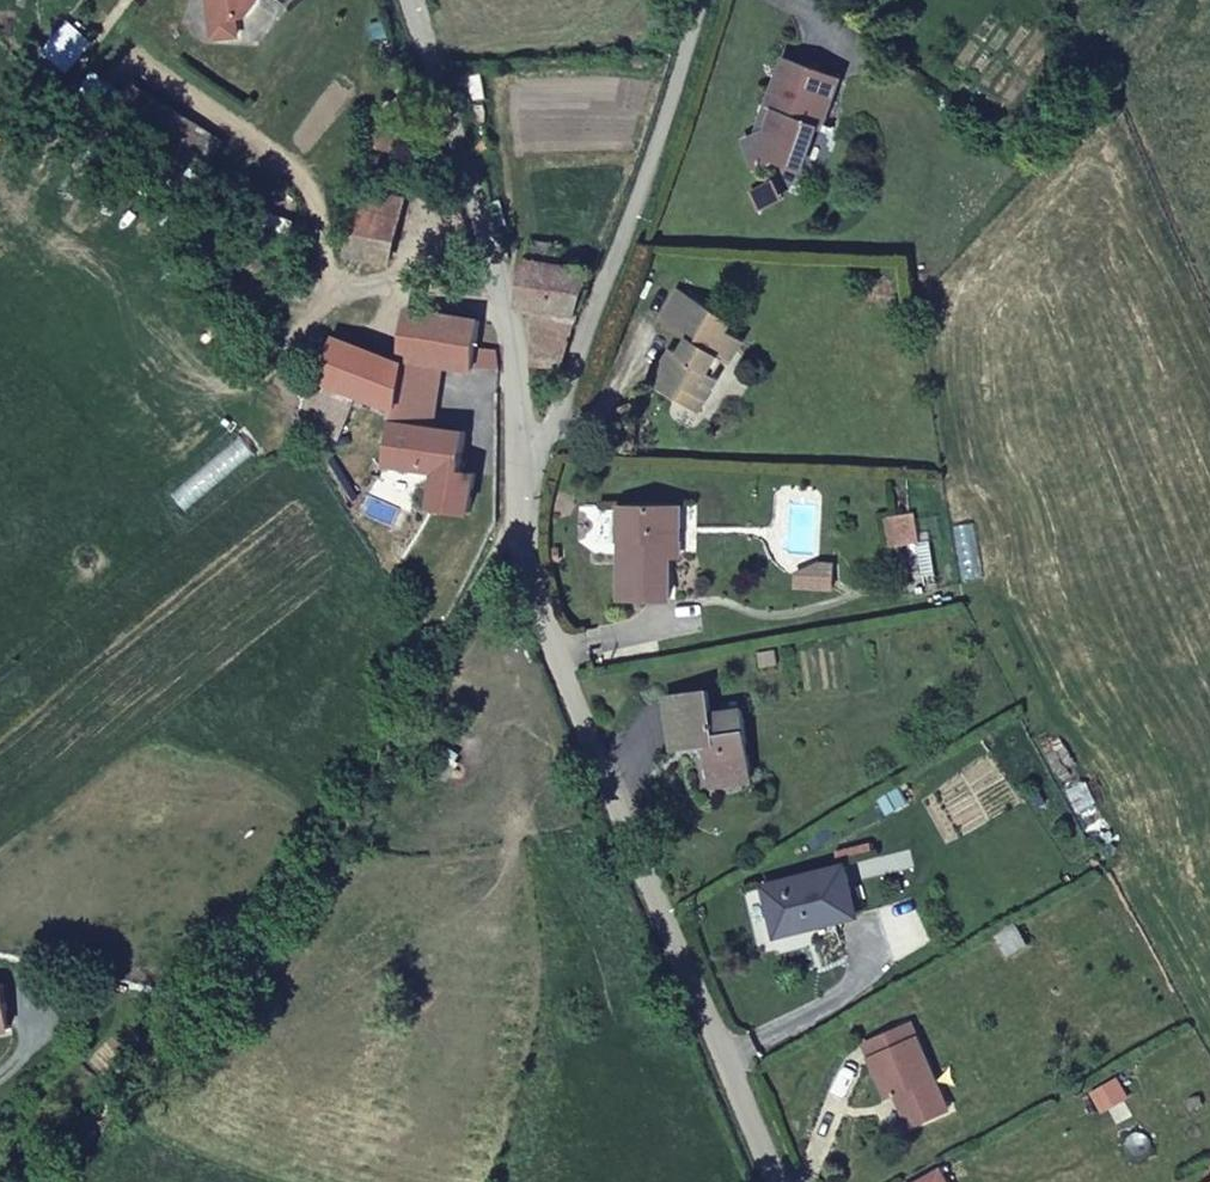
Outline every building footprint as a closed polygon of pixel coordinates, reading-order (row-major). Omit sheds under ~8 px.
[(218,10),(242,6),(253,4),(256,0),(217,0),(218,10)] [(242,6),(218,10),(221,28),(245,24),(242,6)] [(769,110),(750,117),(760,147),(786,138),(804,146),(849,59),(796,34),(772,85),(779,89),(769,110)] [(773,161),(757,170),(767,188),(784,179),(773,161)] [(342,193),(384,205),(389,182),(347,171),(342,193)] [(342,193),(331,239),(375,247),(384,205),(342,193)] [(743,275),(689,236),(667,266),(694,286),(682,304),(675,298),(656,323),(682,343),(687,338),(708,355),(723,335),(715,328),(727,313),(733,318),(750,297),(734,285),(743,275)] [(575,315),(601,257),(571,259),(569,254),(525,253),(529,314),(554,314),(575,315)] [(473,372),(478,347),(477,330),(478,322),(406,308),(397,351),(329,340),(319,410),(349,415),(352,395),(396,404),(398,395),(428,399),(425,424),(394,418),(387,463),(419,467),(415,488),(433,491),(432,502),(468,508),(475,476),(465,473),(471,434),(443,428),(447,412),(434,410),(442,368),(473,372)] [(548,360),(575,315),(554,314),(535,352),(548,360)] [(682,343),(656,323),(650,332),(698,369),(708,355),(687,338),(682,343)] [(505,378),(504,350),(478,347),(473,372),(505,378)] [(396,404),(394,418),(425,424),(428,399),(398,395),(396,404)] [(668,500),(672,460),(614,453),(603,544),(651,549),(653,510),(668,500)] [(381,473),(361,499),(373,517),(396,484),(381,473)] [(886,494),(886,523),(907,523),(907,495),(886,494)] [(819,533),(804,531),(802,542),(782,539),(780,551),(815,557),(819,533)] [(648,648),(656,700),(688,697),(693,725),(737,717),(728,663),(696,668),(692,641),(648,648)] [(739,731),(737,717),(693,725),(695,738),(739,731)] [(888,1066),(927,1051),(894,964),(844,984),(866,1037),(876,1033),(888,1066)] [(879,1123),(894,1154),(887,1157),(899,1181),(951,1181),(915,1106),(879,1123)]
